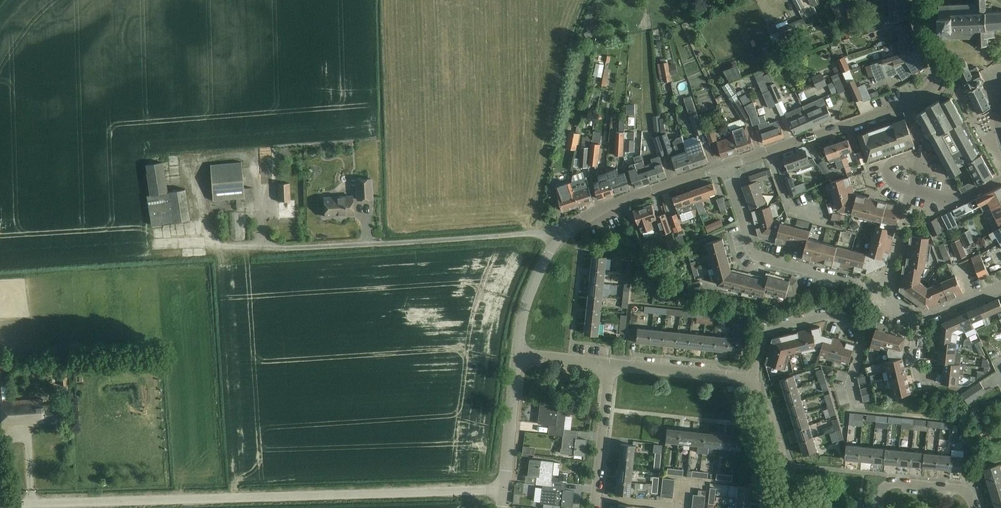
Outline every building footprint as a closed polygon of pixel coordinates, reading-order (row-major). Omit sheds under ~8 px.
[(798,10),(803,7),(800,0),(793,0),(798,10)] [(889,8),(906,4),(906,0),(876,0),(871,1),(872,7),(888,3),(889,8)] [(950,4),(949,3),(948,3),(948,4),(940,5),(940,3),(938,3),(938,5),(937,5),(937,6),(940,6),(940,16),(940,18),(938,18),(938,19),(940,19),(940,30),(939,30),(939,31),(940,31),(940,32),(939,32),(939,34),(940,34),(940,38),(939,38),(939,39),(940,39),(940,41),(942,40),(942,39),(950,39),(950,40),(952,40),(952,39),(959,38),(959,40),(961,40),(961,38),(968,38),(968,40),(970,39),(970,38),(977,38),(977,45),(976,46),(977,47),(978,46),(987,46),(988,47),(989,46),(988,45),(988,38),(994,37),(995,38),(996,37),(995,36),(994,29),(998,29),(998,30),(999,30),(999,29),(1000,28),(1000,11),(999,11),(999,9),(997,10),(997,11),(992,11),(992,10),(992,3),(988,3),(986,3),(986,0),(975,0),(975,4),(968,4),(968,2),(966,3),(966,4),(958,4),(958,3),(957,3),(957,4),(950,4)] [(910,19),(906,4),(889,8),(891,16),(883,18),(883,19),(883,21),(867,25),(869,32),(893,25),(892,23),(910,19)] [(779,32),(782,39),(782,40),(814,27),(812,22),(806,24),(804,18),(796,21),(797,25),(779,32)] [(914,36),(910,20),(893,25),(869,32),(870,37),(897,29),(900,40),(914,36)] [(894,55),(903,52),(917,48),(914,36),(900,40),(890,43),(894,55)] [(917,48),(903,52),(894,55),(882,59),(883,61),(871,65),(875,77),(877,82),(898,73),(903,80),(928,64),(918,48),(917,48)] [(854,77),(861,74),(850,53),(844,56),(854,77)] [(837,60),(843,73),(850,70),(844,57),(837,60)] [(663,78),(664,82),(672,81),(671,75),(669,65),(668,62),(666,63),(665,58),(661,59),(661,63),(658,64),(660,78),(663,78)] [(609,72),(611,61),(603,60),(601,71),(609,72)] [(978,114),(988,109),(991,107),(980,86),(981,85),(981,83),(980,80),(983,79),(980,72),(979,72),(977,67),(970,70),(965,61),(955,66),(956,68),(952,70),(956,78),(960,76),(978,114)] [(723,71),(730,82),(742,77),(738,65),(723,71)] [(826,85),(824,79),(821,73),(813,77),(818,89),(826,85)] [(765,75),(772,93),(776,102),(783,100),(776,83),(773,84),(769,74),(765,75)] [(854,80),(847,83),(855,101),(862,98),(854,80)] [(743,121),(750,117),(740,99),(736,93),(737,93),(730,82),(728,83),(722,87),(733,104),(742,119),(743,121)] [(743,89),(737,93),(736,93),(740,99),(750,117),(753,125),(754,125),(753,125),(758,123),(765,144),(784,137),(779,120),(778,121),(778,120),(770,123),(769,121),(766,122),(764,115),(758,117),(754,102),(753,103),(747,93),(746,93),(743,89)] [(770,90),(764,93),(770,108),(776,105),(770,90)] [(791,97),(783,99),(788,112),(795,109),(791,97)] [(823,98),(802,106),(811,127),(832,118),(823,98)] [(959,167),(965,163),(978,157),(967,136),(968,131),(963,129),(960,123),(963,121),(951,98),(941,104),(939,101),(926,108),(927,109),(917,115),(951,177),(961,172),(959,167)] [(685,103),(696,135),(703,133),(693,101),(685,103)] [(811,127),(802,106),(786,114),(791,125),(790,125),(791,126),(795,134),(811,127)] [(660,119),(660,115),(653,116),(655,137),(659,136),(661,135),(661,132),(660,119)] [(742,119),(727,124),(731,131),(732,137),(737,153),(754,147),(749,134),(746,126),(745,126),(743,121),(742,119)] [(915,148),(905,120),(859,136),(869,164),(915,148)] [(703,125),(709,142),(717,140),(711,123),(703,125)] [(594,131),(593,142),(600,142),(601,132),(594,131)] [(566,148),(577,150),(580,134),(570,132),(566,148)] [(616,132),(615,156),(623,156),(624,132),(616,132)] [(625,157),(633,157),(634,141),(634,132),(627,132),(627,140),(626,140),(625,157)] [(672,156),(678,172),(692,168),(684,140),(682,135),(681,135),(681,136),(676,137),(673,142),(670,143),(667,133),(661,135),(659,136),(665,154),(672,152),(673,156),(672,156)] [(652,164),(645,166),(650,182),(666,177),(659,156),(665,154),(659,136),(655,137),(652,138),(659,156),(651,159),(652,164)] [(684,140),(692,168),(708,162),(701,141),(699,142),(698,137),(697,137),(695,138),(694,137),(684,140)] [(737,153),(732,137),(717,142),(722,158),(737,153)] [(848,140),(836,144),(844,167),(848,166),(846,160),(843,161),(842,159),(848,156),(846,153),(852,151),(848,140)] [(601,144),(591,143),(588,165),(598,166),(601,144)] [(844,167),(836,144),(825,148),(830,163),(835,161),(838,169),(844,167)] [(579,167),(588,168),(589,148),(581,147),(579,167)] [(796,169),(798,174),(812,169),(811,167),(817,165),(813,158),(809,160),(805,151),(784,158),(788,172),(796,169)] [(865,164),(861,152),(855,154),(859,166),(865,164)] [(974,180),(963,186),(965,191),(977,185),(977,186),(993,177),(981,155),(978,157),(965,163),(974,180)] [(365,159),(365,167),(375,167),(375,159),(365,159)] [(650,182),(645,166),(643,161),(635,164),(636,169),(630,171),(635,187),(650,182)] [(817,164),(824,175),(830,171),(823,161),(817,164)] [(184,189),(167,192),(162,162),(146,165),(150,195),(147,196),(152,225),(189,219),(190,219),(185,189),(184,189)] [(253,197),(252,188),(243,188),(240,162),(209,165),(213,201),(253,197)] [(608,173),(607,173),(614,194),(630,189),(625,172),(619,174),(617,169),(607,172),(608,173)] [(765,171),(753,175),(749,177),(752,183),(742,187),(750,209),(765,204),(757,182),(768,178),(765,171)] [(614,194),(607,173),(598,176),(600,181),(594,183),(599,199),(614,194)] [(586,177),(570,182),(578,206),(594,201),(586,177)] [(756,228),(756,230),(758,237),(789,245),(791,237),(795,238),(793,246),(805,249),(803,257),(815,260),(814,263),(820,264),(821,262),(845,268),(847,260),(851,261),(849,269),(867,274),(886,265),(891,247),(883,245),(884,241),(892,243),(901,206),(875,199),(876,197),(870,195),(869,198),(854,194),(846,196),(845,192),(853,190),(849,177),(831,182),(838,209),(881,220),(880,226),(876,225),(869,254),(808,238),(810,231),(774,221),(770,207),(751,211),(755,224),(763,222),(764,226),(756,228)] [(792,178),(785,180),(791,196),(798,194),(805,191),(802,184),(795,187),(792,178)] [(356,180),(357,200),(372,199),(371,179),(356,180)] [(578,206),(570,182),(556,187),(558,194),(557,194),(563,211),(578,206)] [(278,183),(279,208),(279,218),(295,218),(295,195),(290,195),(290,183),(278,183)] [(713,183),(691,191),(699,215),(706,212),(702,201),(709,198),(708,196),(716,193),(713,183)] [(991,207),(1000,201),(1000,187),(985,194),(965,204),(953,210),(956,217),(979,205),(982,211),(991,207)] [(691,191),(673,197),(679,215),(680,214),(682,221),(694,217),(700,215),(699,215),(691,191)] [(324,203),(325,217),(339,216),(339,215),(344,214),(344,216),(353,215),(352,196),(329,197),(329,203),(324,203)] [(727,208),(723,197),(716,199),(720,211),(727,208)] [(1000,226),(1000,201),(991,207),(1000,226)] [(634,211),(639,226),(640,226),(642,233),(654,229),(651,222),(657,220),(661,232),(670,229),(665,214),(656,217),(652,205),(634,211)] [(669,216),(673,228),(680,225),(676,214),(669,216)] [(928,222),(934,235),(942,231),(936,218),(928,222)] [(797,219),(796,225),(808,228),(810,222),(797,219)] [(833,227),(846,230),(848,224),(835,221),(833,227)] [(975,235),(981,231),(977,225),(970,229),(975,235)] [(999,242),(1000,241),(1000,226),(988,233),(992,239),(996,237),(999,242)] [(961,233),(966,244),(974,241),(968,230),(961,233)] [(900,291),(906,295),(925,310),(963,293),(956,276),(928,288),(920,282),(922,268),(925,268),(929,238),(910,235),(908,248),(917,250),(916,254),(908,253),(906,265),(903,264),(901,278),(910,279),(909,283),(901,282),(900,291)] [(966,255),(958,238),(951,241),(958,259),(966,255)] [(710,254),(726,250),(728,249),(727,246),(725,247),(723,239),(707,243),(710,254)] [(939,245),(945,261),(950,259),(944,243),(939,245)] [(966,253),(974,250),(972,244),(964,247),(966,253)] [(726,250),(710,254),(713,264),(731,259),(730,256),(727,257),(726,250)] [(971,258),(974,264),(983,260),(981,254),(971,258)] [(593,256),(592,269),(606,270),(607,257),(593,256)] [(731,259),(713,264),(715,275),(731,270),(729,263),(732,262),(731,259)] [(986,266),(983,260),(974,264),(980,280),(990,275),(986,266)] [(592,269),(590,282),(604,283),(606,270),(592,269)] [(731,271),(731,270),(715,275),(718,285),(754,294),(764,297),(765,292),(789,298),(800,295),(797,280),(790,279),(789,281),(785,280),(785,277),(779,276),(779,279),(768,276),(767,281),(762,279),(763,277),(757,275),(757,278),(736,273),(734,278),(730,277),(731,271)] [(590,282),(589,295),(603,296),(604,283),(590,282)] [(589,295),(588,307),(602,309),(603,296),(589,295)] [(983,306),(988,316),(988,315),(994,313),(1000,310),(1000,304),(1000,303),(999,299),(983,306)] [(983,306),(968,312),(972,322),(983,318),(986,325),(991,322),(988,315),(988,316),(983,306)] [(588,307),(586,320),(600,322),(602,309),(588,307)] [(968,312),(958,317),(963,326),(965,332),(975,328),(972,322),(968,312)] [(958,317),(942,323),(952,331),(963,326),(958,317)] [(600,322),(586,320),(585,334),(599,335),(600,322)] [(942,324),(940,342),(951,343),(951,342),(952,331),(942,323),(942,324)] [(765,363),(774,366),(782,368),(784,362),(787,363),(788,357),(788,354),(793,353),(794,355),(817,350),(816,347),(821,346),(819,354),(826,356),(825,358),(842,363),(843,360),(849,362),(855,344),(842,340),(840,348),(836,347),(838,339),(822,334),(820,327),(807,330),(809,338),(805,339),(803,331),(772,338),(770,346),(778,349),(777,353),(769,351),(765,363)] [(637,342),(650,344),(652,329),(639,328),(637,342)] [(870,346),(880,349),(885,331),(876,328),(870,346)] [(650,344),(663,345),(665,330),(652,329),(650,344)] [(663,345),(676,346),(677,332),(665,330),(663,345)] [(886,331),(885,331),(880,349),(882,344),(889,346),(894,347),(898,336),(885,332),(886,331)] [(676,346),(689,348),(691,333),(677,332),(676,346)] [(689,348),(702,349),(703,335),(691,333),(689,348)] [(702,349),(715,350),(716,336),(703,335),(702,349)] [(715,350),(728,352),(730,338),(716,336),(715,350)] [(905,338),(898,336),(894,347),(902,349),(905,338)] [(730,338),(728,352),(741,353),(743,339),(730,338)] [(940,342),(939,352),(959,354),(959,349),(957,349),(957,343),(951,342),(951,343),(940,342)] [(980,345),(977,347),(980,354),(985,355),(980,345)] [(885,362),(902,358),(905,350),(902,349),(894,347),(889,346),(887,351),(890,361),(885,362)] [(938,362),(944,363),(955,364),(960,364),(962,354),(959,354),(939,352),(938,362)] [(885,362),(887,371),(904,367),(902,358),(885,362)] [(944,363),(942,373),(963,375),(964,365),(960,364),(955,364),(944,363)] [(989,367),(982,366),(982,367),(985,367),(984,371),(978,370),(977,379),(989,372),(989,367)] [(83,377),(91,377),(92,367),(84,367),(83,377)] [(887,371),(889,380),(907,376),(904,367),(887,371)] [(822,369),(816,371),(820,381),(825,379),(822,369)] [(68,385),(66,372),(59,372),(60,385),(68,385)] [(963,375),(942,373),(941,383),(958,385),(959,378),(961,378),(963,376),(963,375)] [(780,379),(784,392),(798,388),(794,375),(780,379)] [(858,378),(859,385),(871,382),(870,376),(868,376),(858,378)] [(889,380),(891,389),(909,385),(907,376),(889,380)] [(828,390),(825,379),(820,381),(823,392),(828,390)] [(961,394),(968,405),(986,393),(980,382),(961,394)] [(10,385),(0,386),(0,393),(2,424),(58,421),(57,404),(43,405),(43,399),(11,401),(10,385)] [(909,385),(891,389),(894,398),(911,394),(909,385)] [(872,386),(860,389),(862,396),(873,393),(872,386)] [(784,392),(788,405),(802,400),(798,388),(784,392)] [(875,400),(873,393),(862,396),(863,403),(875,400)] [(833,405),(830,394),(824,396),(827,406),(833,405)] [(788,405),(792,417),(806,413),(802,400),(788,405)] [(550,435),(562,436),(563,436),(563,429),(564,429),(566,406),(565,406),(565,407),(540,404),(539,405),(540,405),(538,424),(539,424),(539,423),(551,424),(550,435)] [(836,415),(833,405),(827,406),(830,416),(836,415)] [(792,417),(796,429),(809,425),(806,413),(792,417)] [(843,416),(838,418),(844,435),(849,434),(843,416)] [(902,418),(901,424),(902,424),(901,429),(914,430),(915,420),(902,418)] [(841,429),(837,419),(832,420),(835,431),(841,429)] [(915,420),(914,430),(927,431),(928,427),(927,426),(928,421),(915,420)] [(796,429),(800,442),(813,438),(809,425),(796,429)] [(665,442),(678,443),(680,430),(666,428),(665,442)] [(563,436),(562,436),(560,453),(584,455),(586,440),(575,439),(576,431),(564,429),(563,429),(563,436)] [(841,432),(841,429),(835,431),(838,441),(844,440),(841,432)] [(680,430),(678,443),(690,444),(691,431),(680,430)] [(696,453),(701,453),(704,433),(691,431),(690,444),(697,445),(696,453)] [(707,446),(715,447),(716,434),(704,433),(701,453),(707,454),(707,446)] [(721,455),(726,456),(728,435),(716,434),(715,447),(722,448),(721,455)] [(741,437),(728,435),(726,456),(731,456),(732,449),(740,450),(741,437)] [(813,438),(800,442),(804,455),(817,450),(813,438)] [(621,444),(619,457),(632,458),(634,445),(621,444)] [(845,459),(858,460),(860,446),(847,445),(845,459)] [(858,460),(871,462),(873,447),(860,446),(858,460)] [(871,462),(884,463),(886,449),(873,447),(871,462)] [(884,463),(897,464),(899,450),(886,449),(884,463)] [(897,464),(910,466),(912,451),(899,450),(897,464)] [(910,466),(923,467),(925,453),(912,451),(910,466)] [(923,467),(936,468),(938,454),(925,453),(923,467)] [(936,468),(949,470),(951,455),(938,454),(936,468)] [(951,455),(949,470),(963,471),(964,457),(951,455)] [(619,457),(618,469),(631,471),(632,458),(619,457)] [(537,484),(542,485),(550,486),(551,481),(552,474),(558,475),(559,463),(529,459),(528,475),(538,476),(537,484)] [(988,482),(1000,478),(1000,471),(999,465),(984,469),(988,482)] [(618,469),(617,481),(630,483),(631,471),(618,469)] [(992,494),(1000,491),(1000,478),(988,482),(992,494)] [(550,486),(542,485),(539,504),(548,504),(572,507),(574,491),(563,490),(564,482),(551,481),(550,486)] [(630,483),(617,481),(615,493),(628,495),(630,483)] [(736,499),(749,500),(751,487),(738,486),(736,499)] [(673,491),(661,490),(660,497),(672,498),(673,491)] [(996,507),(1000,505),(1000,491),(992,494),(996,507)] [(735,507),(749,507),(749,500),(736,499),(735,507)]
